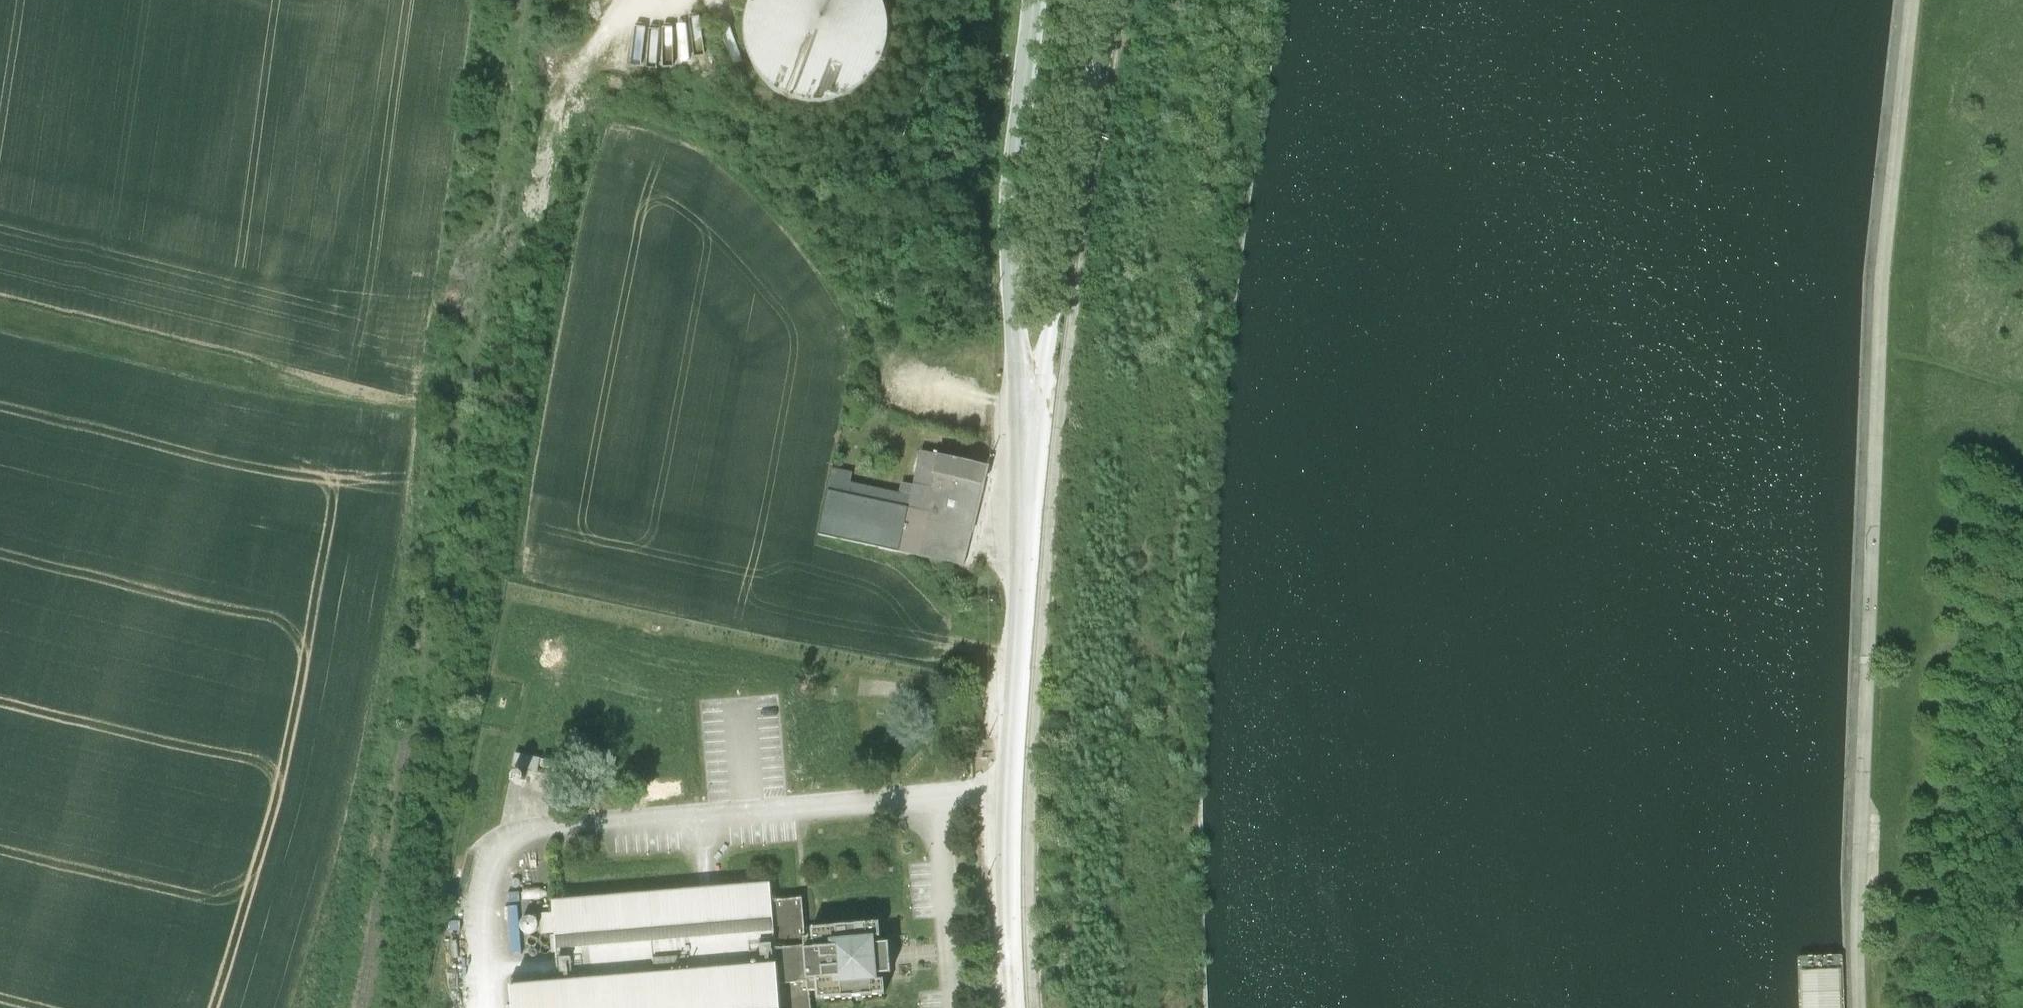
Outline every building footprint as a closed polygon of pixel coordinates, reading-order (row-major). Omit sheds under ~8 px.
[(874,75),(886,35),(875,0),(750,0),(741,15),(741,56),(764,91),(802,108),(843,102),(874,75)] [(933,476),(937,456),(920,453),(913,487),(902,485),(899,495),(850,484),(853,474),(833,470),(828,493),(818,537),(899,554),(964,567),(984,488),(933,476)] [(933,476),(984,488),(988,468),(937,456),(933,476)] [(516,755),(514,767),(539,772),(542,760),(516,755)] [(781,1007),(812,1007),(810,993),(817,992),(818,1001),(885,995),(884,981),(878,981),(878,976),(891,974),(889,944),(877,945),(876,939),(880,938),(879,924),(812,929),(813,938),(806,939),(803,899),(773,902),(772,885),(709,890),(554,902),(556,935),(559,977),(560,984),(708,972),(778,966),(781,1007)] [(560,984),(513,988),(514,1007),(781,1007),(778,966),(708,972),(560,984)]
